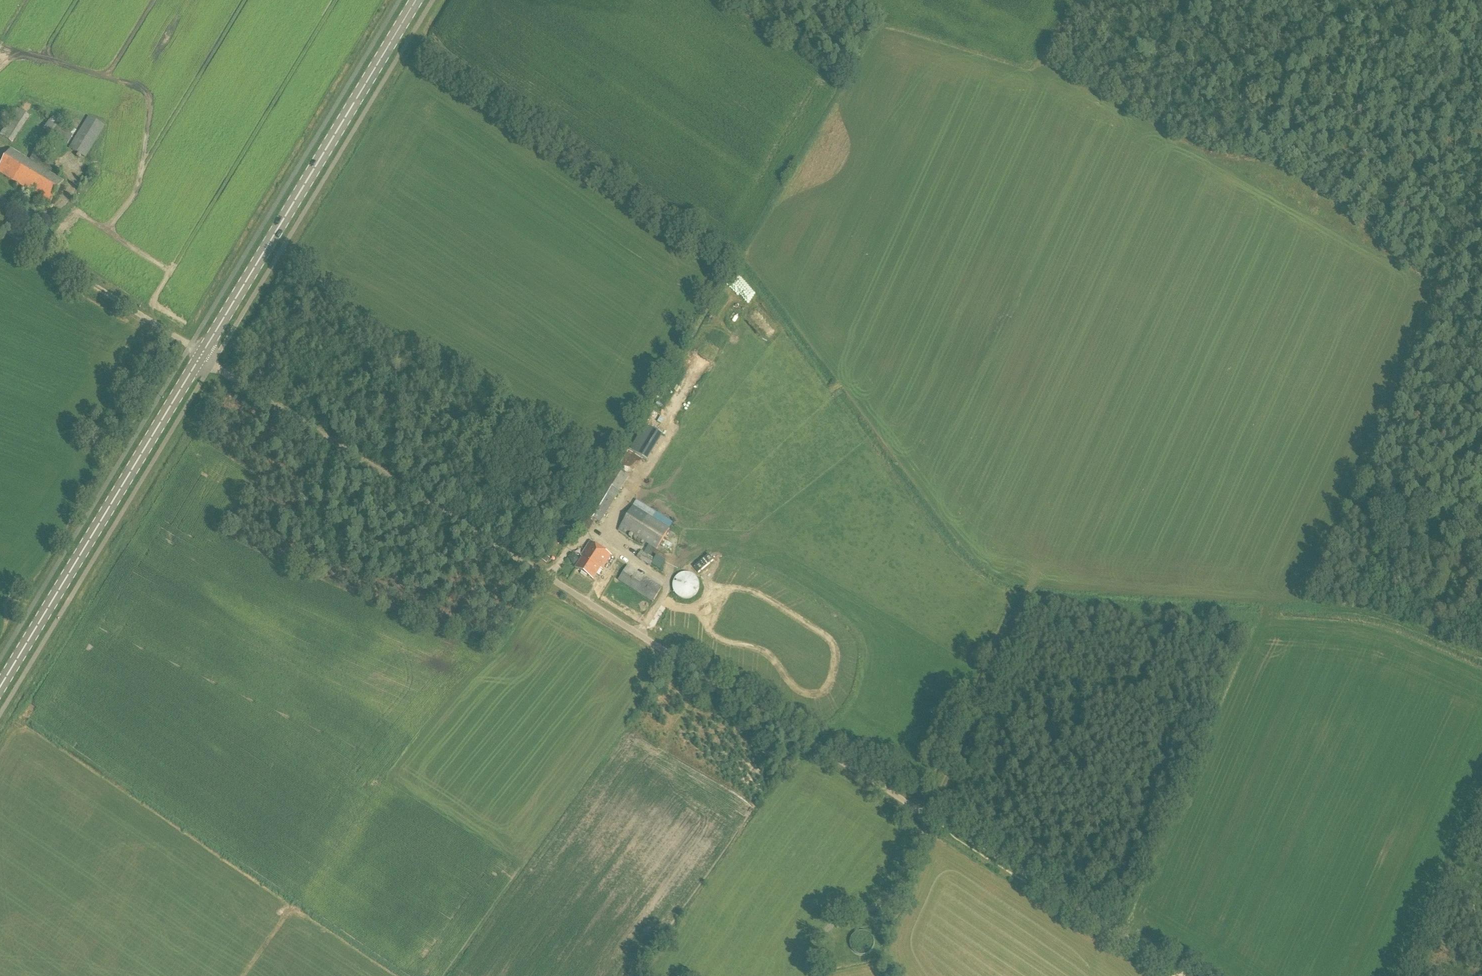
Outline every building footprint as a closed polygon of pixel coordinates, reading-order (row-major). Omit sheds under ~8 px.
[(29,116),(17,108),(0,133),(0,136),(11,143),(29,116)] [(85,158),(104,126),(88,116),(68,148),(85,158)] [(66,146),(75,131),(52,117),(42,131),(66,146)] [(37,146),(29,159),(10,148),(0,164),(0,174),(36,196),(37,193),(50,201),(63,181),(50,173),(58,160),(37,146)] [(744,280),(739,286),(756,302),(762,296),(744,280)] [(653,461),(667,435),(652,427),(649,432),(646,431),(638,448),(643,450),(640,455),(653,461)] [(600,523),(630,475),(615,466),(585,514),(600,523)] [(656,550),(673,523),(636,501),(618,531),(627,537),(629,533),(656,550)] [(589,532),(595,523),(584,516),(579,526),(589,532)] [(602,570),(611,556),(590,542),(580,557),(582,558),(575,568),(593,580),(600,569),(602,570)] [(650,566),(655,558),(641,550),(636,557),(650,566)] [(689,554),(681,563),(686,568),(694,559),(689,554)] [(647,572),(632,562),(629,566),(627,565),(616,583),(622,586),(623,584),(652,603),(662,588),(645,576),(647,572)] [(688,599),(690,599),(692,598),(694,597),(696,595),(697,593),(699,590),(699,588),(699,586),(699,583),(698,581),(697,579),(695,576),(693,574),(690,573),(688,573),(684,573),(677,575),(676,576),(675,578),(673,581),(673,582),(672,584),(672,586),(673,588),(673,590),(674,592),(676,595),(676,596),(678,597),(681,598),(682,599),(688,599)]
